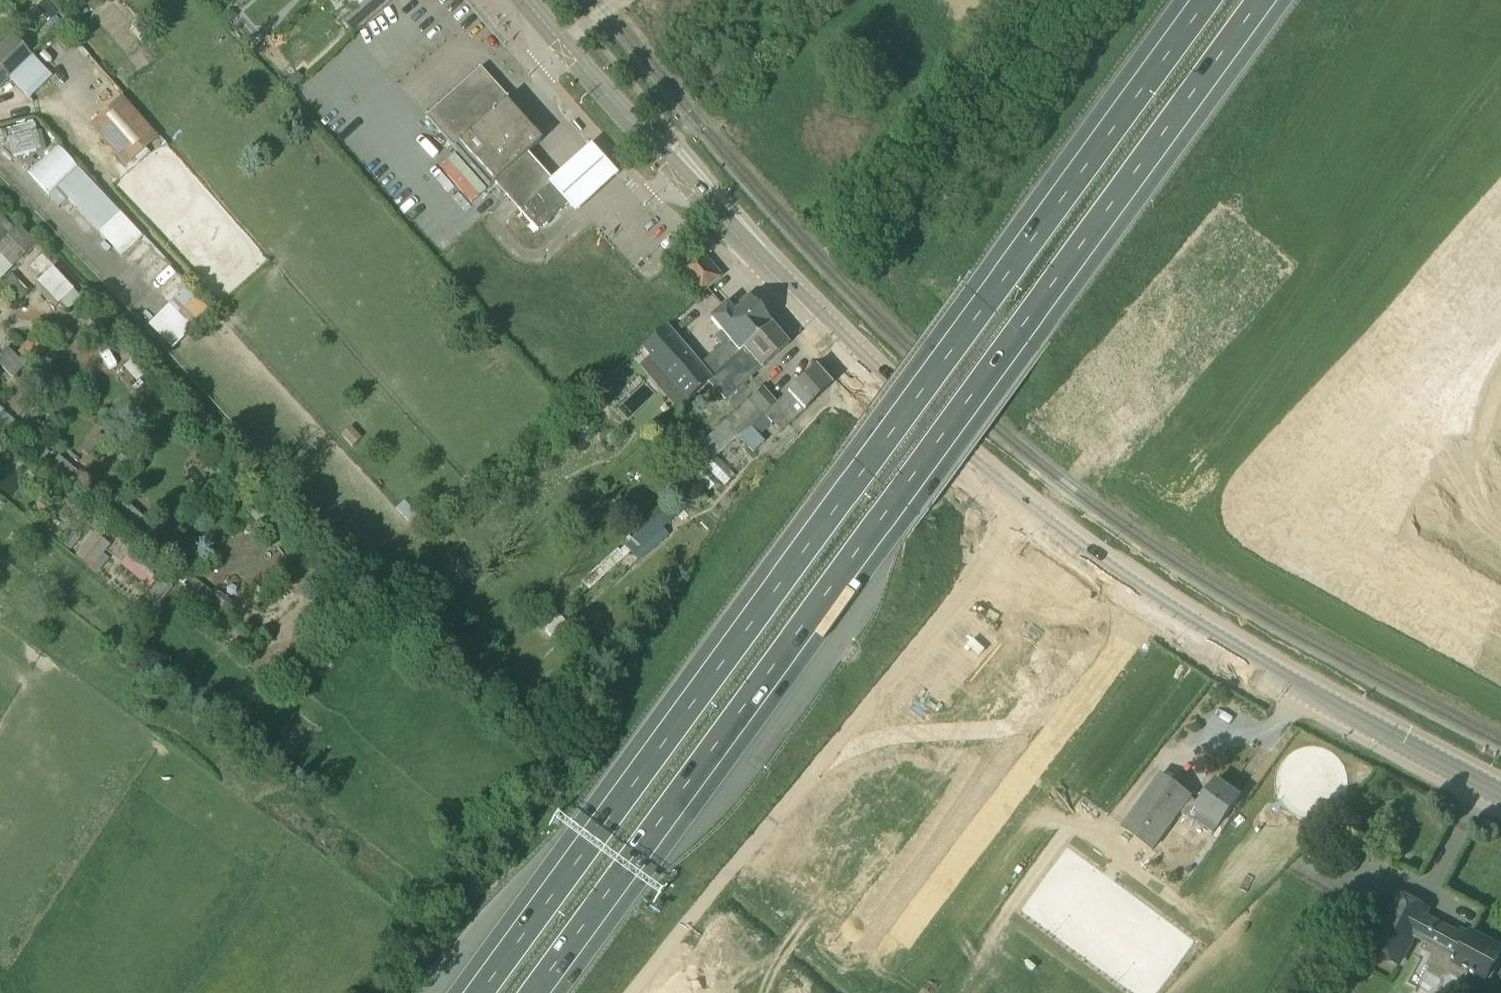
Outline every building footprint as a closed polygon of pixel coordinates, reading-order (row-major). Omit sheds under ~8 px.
[(43,17),(47,22),(57,14),(53,9),(43,17)] [(227,11),(222,15),(230,23),(238,16),(233,11),(227,11)] [(11,79),(33,55),(14,35),(0,48),(0,70),(9,79),(10,78),(11,79)] [(33,55),(11,79),(29,97),(53,76),(33,55)] [(9,79),(0,70),(0,88),(9,79)] [(489,187),(495,182),(527,154),(541,142),(477,70),(426,116),(489,187)] [(123,93),(90,122),(127,165),(161,136),(123,93)] [(41,130),(7,138),(12,156),(45,148),(41,130)] [(143,237),(101,190),(58,145),(28,172),(59,206),(67,199),(72,205),(73,205),(122,257),(143,237)] [(590,151),(548,190),(575,220),(618,181),(590,151)] [(527,154),(495,182),(520,210),(519,210),(538,231),(570,202),(551,181),(551,182),(527,154)] [(32,248),(34,245),(16,227),(12,230),(0,218),(0,280),(23,257),(32,248)] [(670,246),(638,269),(645,278),(677,255),(670,246)] [(52,268),(56,264),(42,251),(30,263),(43,277),(36,283),(57,305),(61,302),(68,310),(81,298),(70,284),(52,268)] [(697,251),(677,268),(701,295),(721,278),(697,251)] [(11,273),(1,283),(19,301),(29,291),(11,273)] [(188,296),(176,309),(193,325),(205,313),(188,296)] [(714,337),(733,359),(739,353),(739,352),(744,348),(770,324),(755,307),(755,306),(750,299),(744,299),(738,305),(732,300),(711,319),(721,331),(714,337)] [(788,345),(771,325),(770,324),(744,348),(739,352),(739,353),(733,359),(710,379),(709,380),(724,401),(761,368),(788,345)] [(689,398),(709,380),(710,379),(663,328),(642,346),(689,398)] [(34,334),(18,352),(33,366),(49,348),(34,334)] [(0,354),(0,366),(13,378),(26,364),(7,346),(0,354)] [(135,358),(127,362),(135,379),(144,374),(135,358)] [(774,403),(748,425),(759,436),(783,414),(791,421),(831,386),(814,367),(774,403)] [(692,476),(705,465),(716,455),(748,425),(774,403),(761,388),(680,462),(692,476)] [(23,398),(12,410),(25,421),(44,399),(38,393),(29,404),(23,398)] [(2,442),(18,424),(0,408),(0,440),(2,442)] [(361,438),(351,427),(342,435),(352,445),(361,438)] [(92,461),(111,447),(101,432),(81,446),(92,461)] [(50,452),(31,437),(23,447),(41,463),(50,452)] [(130,469),(138,460),(125,449),(117,458),(130,469)] [(83,477),(58,455),(46,469),(71,491),(83,477)] [(526,471),(516,460),(506,469),(515,480),(526,471)] [(35,507),(44,515),(52,506),(44,498),(35,507)] [(396,507),(409,523),(418,515),(406,499),(396,507)] [(114,511),(141,533),(145,537),(155,527),(150,522),(123,500),(114,511)] [(630,550),(642,561),(678,523),(661,506),(609,560),(615,566),(630,550)] [(96,530),(75,556),(90,569),(111,543),(96,530)] [(286,536),(276,545),(287,559),(298,550),(286,536)] [(136,550),(128,559),(156,582),(163,572),(136,550)] [(184,585),(188,580),(180,573),(175,578),(184,585)] [(185,587),(203,602),(212,592),(193,577),(185,587)] [(234,604),(220,592),(212,602),(226,614),(234,604)] [(244,616),(235,608),(230,613),(239,621),(244,616)] [(541,623),(555,639),(570,625),(555,609),(541,623)] [(262,632),(249,620),(243,627),(256,639),(262,632)] [(241,639),(236,645),(248,656),(254,650),(241,639)] [(323,675),(329,668),(330,666),(321,659),(314,667),(323,675)] [(1161,775),(1123,827),(1155,851),(1182,813),(1212,835),(1241,797),(1217,780),(1200,804),(1191,798),(1191,797),(1161,775)] [(1471,970),(1486,978),(1500,951),(1500,949),(1470,933),(1467,939),(1424,917),(1428,910),(1400,895),(1371,948),(1399,963),(1415,934),(1425,940),(1422,945),(1419,949),(1431,955),(1425,966),(1429,968),(1427,973),(1443,981),(1445,976),(1449,978),(1451,975),(1465,982),(1471,970)]
